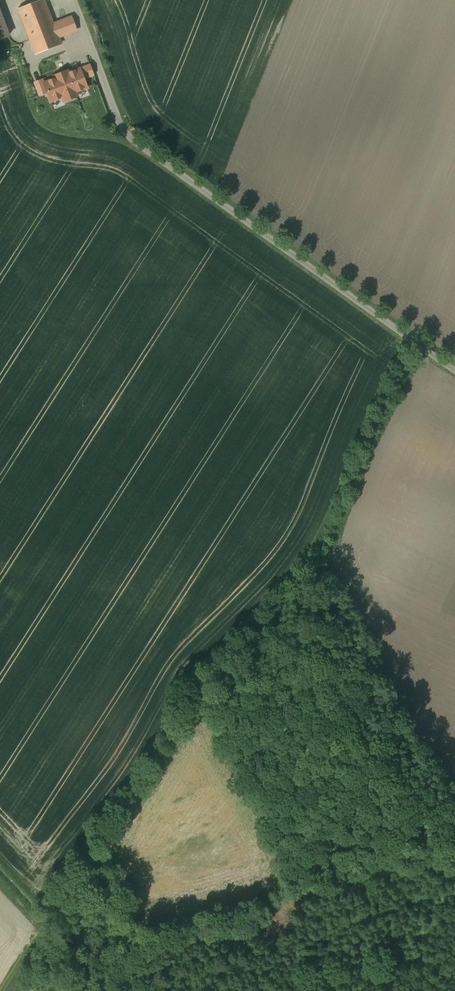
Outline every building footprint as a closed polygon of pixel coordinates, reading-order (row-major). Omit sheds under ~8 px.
[(21,5),(48,67),(69,57),(59,34),(80,25),(72,7),(57,13),(51,0),(32,0),(21,5)] [(0,10),(0,45),(16,40),(5,9),(0,10)]
